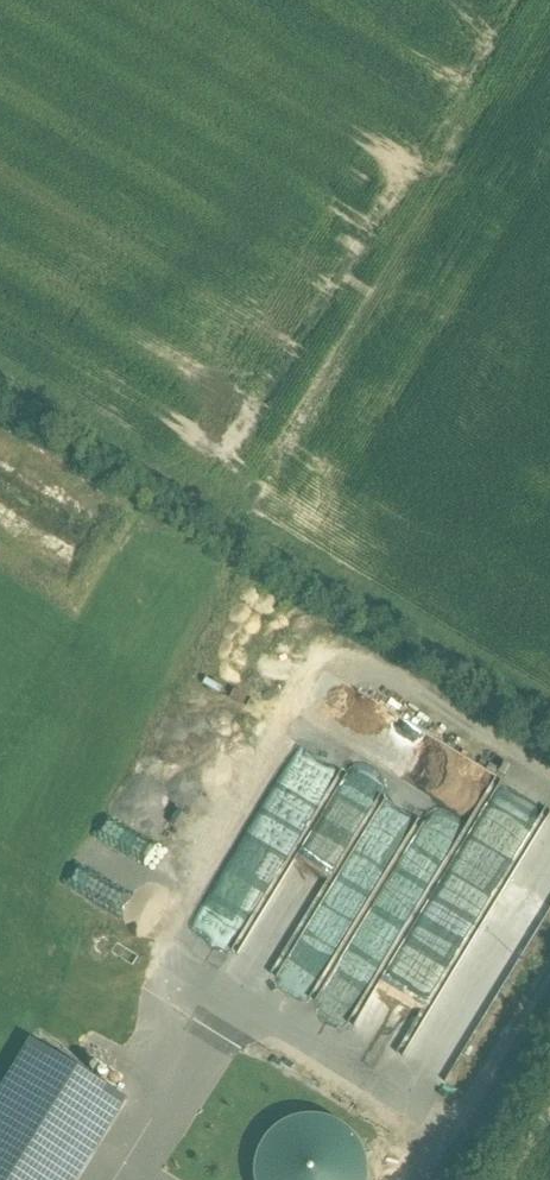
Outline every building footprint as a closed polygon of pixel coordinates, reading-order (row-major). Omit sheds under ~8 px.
[(0,1096),(0,1179),(80,1179),(128,1102),(33,1043),(0,1096)] [(263,1149),(256,1167),(255,1179),(374,1179),(372,1164),(363,1146),(348,1132),(330,1123),(311,1121),(292,1125),(276,1135),(263,1149)]
